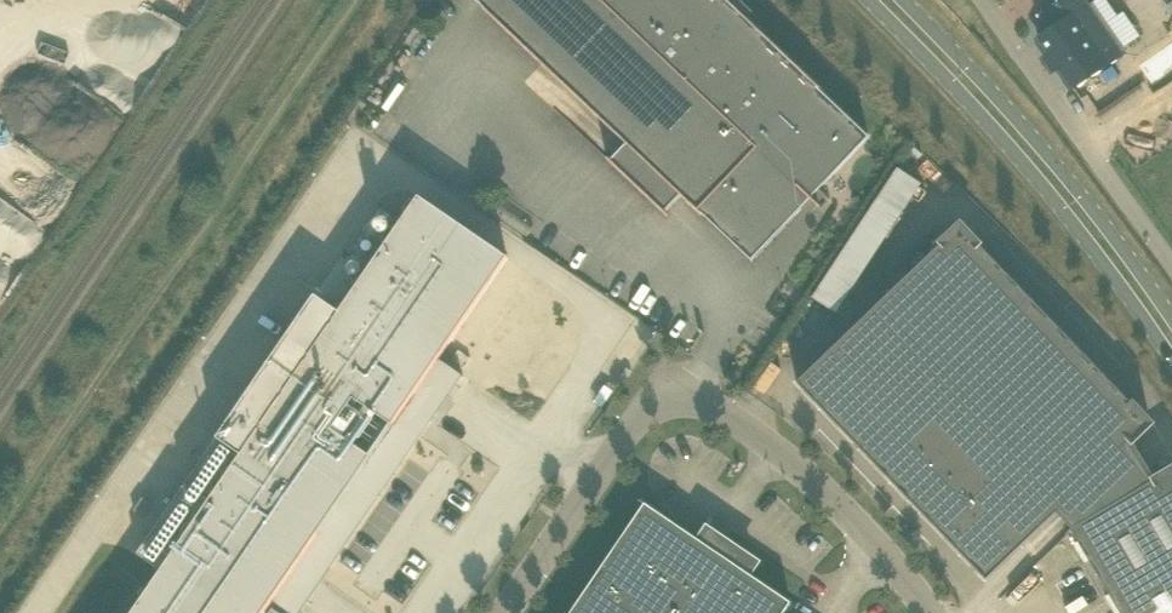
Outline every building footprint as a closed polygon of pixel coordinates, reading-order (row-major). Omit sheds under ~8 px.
[(627,145),(610,162),(664,214),(681,196),(702,215),(703,214),(752,261),(870,137),(820,90),(821,89),(727,0),(476,0),(627,145)] [(1084,0),(1064,0),(1042,16),(1052,30),(1040,39),(1074,88),(1090,77),(1089,76),(1103,66),(1103,67),(1122,54),(1084,0)] [(837,312),(919,180),(895,164),(812,296),(837,312)] [(133,612),(264,612),(508,257),(419,196),(133,612)] [(1155,479),(1133,442),(1152,424),(1132,405),(979,245),(961,225),(942,243),(797,383),(987,581),(1068,502),(1087,521),(1071,530),(1117,612),(1171,612),(1171,470),(1155,479)] [(143,497),(134,510),(145,517),(153,504),(143,497)] [(791,603),(748,573),(756,562),(722,540),(715,551),(640,499),(639,501),(645,505),(571,612),(784,612),(791,603)]
